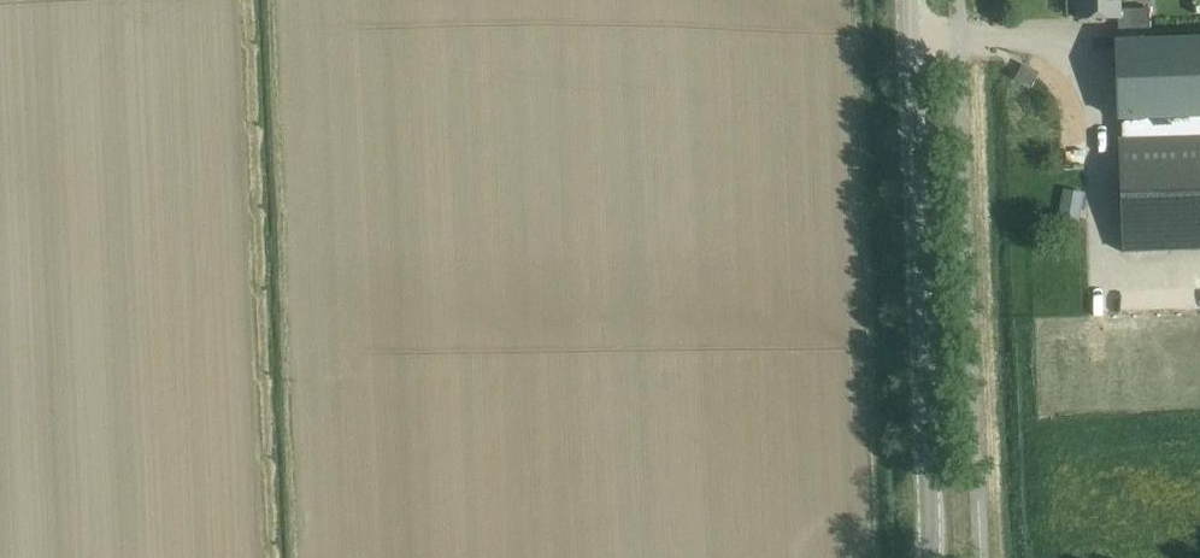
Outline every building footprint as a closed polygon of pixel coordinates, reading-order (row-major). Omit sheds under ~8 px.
[(1079,18),(1119,17),(1119,39),(1118,39),(1118,48),(1118,119),(1122,119),(1122,136),(1199,134),(1199,37),(1151,38),(1150,8),(1120,9),(1120,0),(1078,0),(1079,18)] [(1020,81),(1040,80),(1040,65),(1020,66),(1020,81)] [(1120,139),(1124,252),(1199,249),(1199,136),(1141,138),(1120,139)] [(1064,188),(1057,226),(1078,230),(1078,229),(1079,224),(1085,192),(1064,188)]
